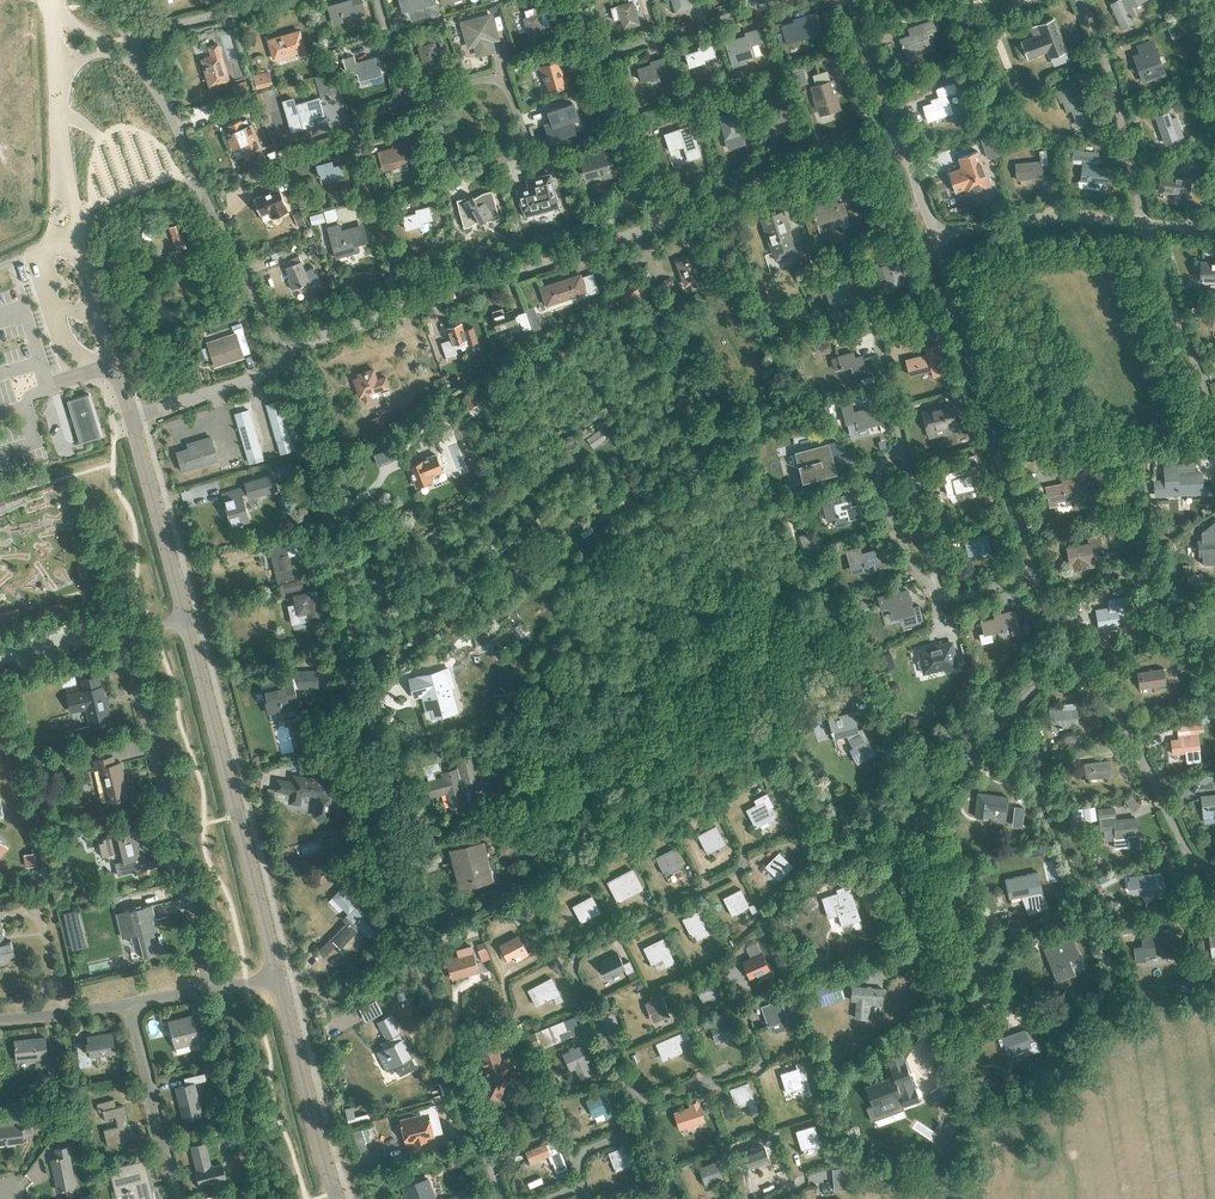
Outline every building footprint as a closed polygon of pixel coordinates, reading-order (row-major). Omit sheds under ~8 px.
[(352,13),(354,17),(365,14),(362,3),(355,5),(354,0),(352,0),(328,6),(331,19),(352,13)] [(432,16),(439,14),(434,0),(400,0),(403,11),(416,7),(419,18),(431,14),(432,16)] [(610,8),(613,21),(621,18),(624,29),(640,24),(635,9),(640,7),(638,0),(615,0),(617,6),(610,8)] [(676,12),(690,8),(688,0),(672,0),(676,12)] [(1139,5),(1147,2),(1146,0),(1118,0),(1118,1),(1110,5),(1120,28),(1131,24),(1130,19),(1135,17),(1132,8),(1139,5)] [(526,17),(524,18),(530,39),(535,38),(537,42),(544,40),(543,36),(545,35),(542,24),(548,22),(548,23),(549,23),(544,5),(524,10),(524,11),(526,17)] [(780,22),(775,23),(778,32),(775,33),(779,45),(785,44),(784,38),(798,34),(799,37),(811,34),(811,36),(821,33),(815,12),(797,18),(798,21),(781,26),(780,22)] [(491,15),(463,23),(469,46),(477,44),(480,54),(493,50),(489,36),(496,34),(491,15)] [(403,24),(401,19),(398,17),(393,18),(395,26),(403,24)] [(910,35),(899,39),(907,60),(917,57),(915,50),(930,45),(926,33),(937,30),(933,19),(908,28),(910,35)] [(1034,37),(1021,42),(1027,58),(1047,51),(1050,57),(1066,51),(1054,19),(1030,28),(1034,37)] [(751,45),(763,42),(759,29),(749,32),(750,35),(734,40),(733,37),(725,40),(733,67),(746,63),(745,60),(755,57),(751,45)] [(269,40),(274,59),(298,52),(292,33),(269,40)] [(424,71),(442,66),(435,42),(425,44),(424,42),(418,44),(419,46),(418,47),(424,71)] [(687,56),(691,67),(705,63),(704,60),(716,56),(712,44),(699,49),(700,52),(687,56)] [(202,60),(210,86),(229,80),(218,45),(209,48),(212,57),(202,60)] [(521,60),(529,58),(527,50),(519,53),(521,60)] [(1145,81),(1164,75),(1155,51),(1133,59),(1137,69),(1140,67),(1145,81)] [(354,56),(344,59),(347,72),(354,70),(355,74),(358,73),(359,76),(360,80),(370,78),(382,74),(379,64),(377,58),(371,60),(356,64),(354,56)] [(639,71),(642,82),(657,78),(656,75),(668,71),(664,59),(650,64),(651,67),(639,71)] [(558,60),(539,66),(539,67),(540,66),(545,82),(546,82),(549,91),(548,91),(548,92),(567,87),(567,86),(566,86),(561,68),(559,68),(558,61),(559,61),(558,60)] [(254,76),(258,88),(272,85),(269,72),(254,76)] [(819,116),(841,109),(837,95),(839,94),(834,79),(810,86),(813,96),(812,96),(815,106),(816,106),(819,116)] [(957,92),(958,94),(965,92),(964,89),(965,88),(962,80),(937,89),(940,97),(931,100),(932,103),(923,106),(929,121),(952,113),(946,96),(957,92)] [(241,83),(241,82),(236,84),(238,93),(244,91),(243,90),(248,89),(247,82),(241,83)] [(1082,93),(1074,96),(1071,86),(1056,92),(1059,102),(1062,101),(1066,111),(1071,109),(1075,121),(1082,118),(1084,125),(1092,122),(1082,93)] [(1031,95),(1034,102),(1042,99),(1039,91),(1031,95)] [(767,101),(774,122),(788,118),(781,96),(767,101)] [(294,97),(282,100),(290,132),(315,125),(313,117),(324,114),(321,104),(313,106),(312,101),(296,105),(294,97)] [(554,124),(545,126),(550,140),(561,136),(560,134),(574,129),(571,120),(573,119),(573,120),(578,119),(572,102),(548,111),(551,120),(553,120),(554,124)] [(733,111),(718,116),(722,128),(725,127),(729,139),(730,138),(733,147),(744,143),(741,133),(740,133),(733,111)] [(1155,118),(1164,144),(1177,139),(1169,113),(1155,118)] [(257,158),(255,150),(261,148),(252,124),(249,125),(247,120),(242,122),(241,119),(226,125),(230,134),(226,135),(234,150),(241,147),(246,161),(256,157),(257,158)] [(688,160),(701,156),(691,125),(664,134),(669,151),(683,147),(688,160)] [(991,140),(981,143),(988,163),(998,159),(991,140)] [(378,152),(383,170),(390,168),(390,166),(409,160),(406,147),(409,146),(408,141),(395,144),(396,147),(378,152)] [(579,157),(584,176),(603,170),(605,177),(615,174),(615,175),(616,174),(608,148),(607,149),(608,149),(579,158),(579,157)] [(1016,164),(1017,180),(1042,177),(1041,165),(1047,164),(1046,150),(1039,151),(1040,161),(1016,164)] [(1073,150),(1072,163),(1082,164),(1080,181),(1078,181),(1077,187),(1100,190),(1101,184),(1107,185),(1109,169),(1096,167),(1097,162),(1086,161),(1087,152),(1073,150)] [(963,189),(965,194),(990,186),(978,151),(958,158),(962,168),(948,173),(955,192),(963,189)] [(340,165),(333,167),(332,162),(316,166),(318,171),(315,172),(316,176),(319,175),(319,178),(330,175),(331,179),(343,176),(340,165)] [(536,185),(517,190),(523,211),(557,201),(550,174),(534,178),(536,185)] [(1160,191),(1189,193),(1190,181),(1160,179),(1159,185),(1160,185),(1160,191)] [(495,219),(507,216),(500,188),(491,191),(482,196),(480,197),(475,198),(473,195),(464,198),(472,225),(478,224),(489,217),(494,216),(495,219)] [(254,200),(263,220),(285,211),(276,190),(254,200)] [(843,202),(836,205),(835,199),(811,206),(816,223),(840,215),(843,225),(850,222),(843,202)] [(403,218),(406,230),(421,226),(420,222),(432,219),(430,213),(434,212),(432,206),(416,211),(416,214),(403,218)] [(762,218),(775,260),(790,255),(787,247),(793,245),(782,212),(762,218)] [(310,216),(312,225),(325,222),(323,213),(310,216)] [(867,219),(870,228),(877,225),(875,217),(867,219)] [(356,227),(342,231),(340,224),(327,227),(336,257),(358,251),(356,244),(367,241),(364,230),(357,232),(356,227)] [(170,228),(175,246),(185,243),(180,225),(170,228)] [(308,251),(311,258),(319,255),(315,245),(309,247),(311,250),(308,251)] [(793,248),(798,263),(807,261),(802,245),(793,248)] [(288,280),(292,289),(310,282),(299,256),(283,262),(290,278),(289,278),(290,279),(288,280)] [(677,262),(685,285),(704,278),(696,256),(677,262)] [(889,287),(911,280),(903,256),(896,258),(896,260),(888,263),(887,261),(881,263),(889,287)] [(1201,281),(1214,281),(1214,263),(1201,263),(1201,281)] [(23,281),(28,279),(27,277),(24,266),(23,264),(18,266),(23,281)] [(577,299),(599,291),(593,273),(581,277),(580,275),(563,280),(564,282),(559,284),(558,282),(541,288),(547,305),(548,304),(549,308),(552,309),(576,302),(577,299)] [(624,290),(630,298),(645,288),(639,280),(624,290)] [(824,285),(832,306),(846,301),(839,280),(824,285)] [(513,310),(504,313),(503,308),(492,311),(494,316),(493,317),(497,330),(517,323),(513,310)] [(517,315),(523,331),(531,328),(526,312),(517,315)] [(208,342),(215,366),(243,357),(243,355),(250,353),(241,323),(232,326),(234,333),(208,342)] [(441,343),(446,358),(457,354),(455,350),(460,348),(458,343),(467,340),(461,323),(447,328),(451,339),(441,343)] [(933,374),(946,370),(939,343),(926,347),(928,354),(906,360),(910,374),(932,368),(933,374)] [(862,356),(854,358),(853,353),(838,357),(841,368),(851,366),(853,370),(864,367),(862,356)] [(368,393),(389,387),(385,377),(377,380),(373,369),(358,374),(359,378),(354,379),(359,396),(363,395),(366,402),(371,401),(368,393)] [(89,394),(68,400),(68,401),(73,418),(73,419),(76,418),(78,424),(75,425),(75,426),(76,425),(81,442),(80,442),(81,443),(102,437),(101,436),(96,419),(92,403),(91,403),(89,395),(89,394)] [(267,405),(277,440),(290,436),(280,401),(267,405)] [(852,404),(841,407),(846,424),(856,422),(856,424),(858,428),(868,426),(879,423),(876,412),(870,414),(869,412),(872,411),(871,407),(868,408),(854,412),(852,404)] [(953,405),(922,414),(927,432),(958,424),(953,405)] [(236,414),(250,461),(256,459),(252,447),(259,445),(249,410),(236,414)] [(603,432),(604,431),(602,427),(600,429),(600,428),(587,439),(594,448),(607,438),(603,432)] [(177,452),(183,472),(218,461),(211,437),(198,441),(200,446),(177,452)] [(803,481),(837,472),(830,443),(795,451),(803,481)] [(408,465),(417,486),(431,480),(429,475),(442,470),(436,454),(408,465)] [(956,471),(943,473),(949,495),(970,489),(972,496),(984,493),(976,466),(978,466),(974,455),(960,458),(964,468),(962,469),(963,473),(957,474),(956,471)] [(276,466),(278,473),(292,469),(290,462),(276,466)] [(1187,466),(1165,467),(1166,494),(1202,492),(1201,473),(1187,474),(1187,466)] [(244,482),(249,499),(279,491),(274,474),(244,482)] [(1049,503),(1089,495),(1086,481),(1063,485),(1063,483),(1046,486),(1049,503)] [(224,499),(232,525),(250,520),(241,487),(231,490),(233,497),(224,499)] [(851,493),(821,501),(826,520),(849,514),(850,519),(861,516),(859,505),(851,507),(850,502),(853,501),(851,493)] [(965,540),(969,555),(991,549),(987,534),(965,540)] [(1073,570),(1094,566),(1091,545),(1101,543),(1099,535),(1087,537),(1089,543),(1066,547),(1069,564),(1071,564),(1073,570)] [(1200,563),(1213,563),(1213,555),(1214,554),(1214,540),(1199,541),(1200,563)] [(288,554),(283,555),(282,552),(283,552),(281,545),(267,548),(268,555),(272,555),(273,561),(279,560),(281,567),(277,568),(279,576),(283,575),(284,580),(294,577),(288,554)] [(884,554),(877,556),(876,550),(861,554),(864,565),(874,562),(876,567),(887,564),(884,554)] [(279,584),(282,594),(304,589),(302,579),(279,584)] [(908,590),(878,598),(881,609),(888,608),(890,615),(900,613),(901,617),(914,614),(912,607),(908,590)] [(294,596),(300,622),(322,617),(317,591),(294,596)] [(1096,610),(1099,630),(1121,627),(1119,615),(1128,613),(1125,598),(1108,601),(1109,608),(1096,610)] [(915,606),(912,607),(914,614),(921,612),(919,605),(915,606)] [(1012,633),(1021,631),(1015,610),(993,616),(994,619),(981,622),(984,634),(980,635),(983,643),(992,640),(990,633),(999,630),(999,628),(1010,625),(1012,633)] [(941,668),(957,665),(951,643),(941,645),(941,644),(928,647),(929,648),(919,651),(921,659),(919,660),(918,662),(919,666),(921,667),(923,667),(924,670),(940,666),(941,668)] [(895,667),(891,652),(876,656),(881,671),(895,667)] [(290,667),(297,665),(295,657),(288,659),(290,667)] [(449,697),(453,696),(450,688),(453,687),(448,669),(409,679),(414,697),(422,695),(424,702),(429,701),(431,709),(424,711),(427,723),(431,726),(438,724),(440,720),(439,716),(444,715),(443,713),(445,710),(452,708),(449,697)] [(1138,672),(1140,688),(1166,684),(1164,669),(1138,672)] [(298,688),(318,688),(317,671),(298,671),(298,676),(292,678),(292,677),(261,685),(268,712),(278,709),(278,712),(291,709),(291,708),(299,705),(295,689),(298,688)] [(101,687),(100,687),(97,677),(82,681),(85,691),(68,695),(72,712),(87,708),(91,726),(110,721),(101,687)] [(1077,709),(1076,709),(1075,703),(1055,705),(1056,708),(1050,709),(1052,728),(1079,725),(1077,709)] [(829,719),(834,739),(859,732),(853,713),(829,719)] [(1172,740),(1173,753),(1193,751),(1193,750),(1199,750),(1197,732),(1185,734),(1185,739),(1172,740)] [(463,791),(480,786),(471,752),(456,757),(459,768),(442,772),(439,761),(422,765),(425,774),(427,774),(428,781),(427,781),(431,797),(447,792),(451,809),(466,804),(463,791)] [(120,763),(115,764),(113,756),(93,761),(95,769),(99,768),(108,803),(129,797),(120,763)] [(1086,763),(1087,779),(1111,776),(1109,761),(1086,763)] [(331,797),(330,797),(332,781),(294,776),(293,782),(277,780),(276,789),(291,792),(290,802),(300,804),(301,793),(318,795),(315,816),(327,818),(331,797)] [(756,805),(747,810),(756,827),(774,818),(769,808),(774,806),(767,793),(754,800),(756,805)] [(992,808),(1006,810),(1007,797),(978,793),(975,816),(988,818),(989,809),(992,809),(992,808)] [(1203,816),(1214,815),(1214,796),(1201,797),(1203,816)] [(1008,823),(1027,826),(1028,820),(1027,820),(1028,813),(1024,813),(1025,810),(1010,808),(1008,823)] [(1136,818),(1116,820),(1114,809),(1098,810),(1101,830),(1115,828),(1116,840),(1115,840),(1116,848),(1139,846),(1136,818)] [(343,825),(324,830),(330,853),(349,848),(343,825)] [(699,835),(708,852),(725,843),(716,826),(699,835)] [(144,857),(143,857),(137,832),(137,831),(104,838),(105,841),(100,842),(103,856),(120,853),(122,861),(115,863),(118,875),(147,869),(144,857)] [(451,851),(460,887),(491,879),(482,844),(451,851)] [(656,857),(665,875),(683,865),(673,848),(656,857)] [(765,866),(779,880),(793,866),(779,852),(765,866)] [(28,855),(31,866),(37,864),(34,853),(28,855)] [(636,857),(639,864),(648,859),(644,853),(636,857)] [(624,897),(641,888),(632,870),(610,881),(614,889),(619,887),(624,897)] [(1039,872),(1006,879),(1010,898),(1029,894),(1032,902),(1027,904),(1030,913),(1049,906),(1042,890),(1043,890),(1039,872)] [(1130,880),(1127,881),(1128,889),(1142,887),(1143,895),(1157,893),(1157,897),(1166,896),(1165,891),(1166,891),(1164,876),(1150,878),(1150,874),(1129,877),(1130,880)] [(369,939),(377,931),(363,917),(366,914),(358,906),(359,904),(342,887),(332,897),(348,914),(344,918),(348,921),(318,951),(324,957),(336,945),(341,949),(358,931),(357,930),(359,928),(369,939)] [(851,888),(845,890),(844,887),(836,889),(837,893),(821,898),(828,918),(839,914),(842,925),(861,919),(851,888)] [(723,898),(732,915),(749,906),(741,889),(723,898)] [(797,909),(802,914),(818,901),(813,895),(797,909)] [(585,920),(599,912),(591,897),(573,906),(577,913),(580,912),(585,920)] [(157,920),(156,920),(152,906),(116,914),(122,937),(143,932),(148,955),(163,951),(161,940),(163,939),(161,933),(159,934),(158,929),(159,928),(157,920)] [(682,918),(691,936),(709,927),(700,910),(682,918)] [(1063,924),(1067,933),(1072,931),(1080,927),(1076,918),(1063,924)] [(7,958),(15,956),(12,941),(4,943),(0,925),(0,960),(7,958)] [(673,932),(677,941),(684,938),(679,929),(673,932)] [(1170,936),(1156,938),(1156,934),(1142,936),(1143,946),(1134,947),(1136,962),(1145,961),(1145,955),(1172,952),(1170,936)] [(523,959),(529,955),(518,935),(500,945),(504,952),(507,951),(511,958),(520,954),(523,959)] [(1054,950),(1046,953),(1057,982),(1076,974),(1070,958),(1074,957),(1075,958),(1080,956),(1072,937),(1063,941),(1052,946),(1054,950)] [(666,967),(674,963),(663,939),(644,948),(648,956),(652,954),(655,961),(662,958),(666,967)] [(746,960),(743,962),(746,969),(750,968),(753,976),(769,969),(762,954),(765,952),(762,945),(743,953),(746,960)] [(473,953),(472,953),(470,946),(456,951),(458,957),(443,962),(446,970),(449,969),(452,979),(467,974),(466,971),(477,967),(473,953)] [(618,954),(599,963),(607,978),(625,970),(627,973),(634,970),(630,961),(623,964),(618,954)] [(709,999),(719,995),(711,976),(694,983),(700,998),(707,995),(709,999)] [(544,1001),(559,993),(551,978),(533,988),(537,995),(540,993),(544,1001)] [(806,990),(809,998),(828,992),(825,984),(806,990)] [(870,1003),(882,1004),(883,989),(853,986),(852,1000),(857,1000),(856,1018),(868,1019),(870,1003)] [(662,997),(658,999),(656,993),(649,996),(651,1001),(645,1004),(651,1018),(658,1015),(660,1020),(670,1015),(662,997)] [(791,1011),(797,1009),(793,997),(786,999),(781,1001),(780,1000),(762,1007),(768,1025),(769,1025),(771,1031),(776,1033),(786,1029),(788,1025),(786,1019),(787,1019),(785,1013),(791,1011)] [(404,1036),(402,1037),(400,1032),(401,1031),(392,1013),(378,1021),(388,1040),(390,1044),(376,1052),(386,1071),(414,1057),(404,1036)] [(709,1023),(716,1042),(734,1035),(731,1024),(737,1022),(735,1014),(709,1023)] [(206,1031),(198,1033),(193,1015),(168,1021),(175,1048),(200,1042),(202,1050),(210,1048),(206,1031)] [(540,1044),(541,1048),(562,1040),(559,1034),(568,1031),(565,1021),(523,1037),(528,1049),(540,1044)] [(666,1058),(682,1051),(678,1043),(690,1037),(687,1030),(656,1043),(659,1051),(663,1049),(666,1058)] [(1008,1056),(1031,1047),(1025,1030),(1014,1034),(1014,1033),(998,1039),(1001,1046),(1004,1045),(1008,1056)] [(91,1056),(116,1052),(113,1033),(88,1037),(89,1048),(85,1048),(84,1042),(77,1043),(81,1067),(93,1065),(91,1056)] [(478,1092),(488,1114),(500,1109),(504,1101),(496,1096),(501,1086),(498,1085),(499,1083),(496,1074),(516,1066),(507,1042),(510,1041),(507,1034),(487,1042),(489,1048),(486,1049),(486,1051),(480,1053),(489,1077),(482,1091),(478,1092)] [(15,1041),(17,1061),(47,1058),(45,1038),(15,1041)] [(563,1054),(571,1069),(588,1061),(581,1046),(563,1054)] [(48,1061),(50,1077),(59,1076),(57,1059),(48,1061)] [(797,1068),(780,1074),(786,1093),(800,1088),(801,1089),(809,1087),(802,1062),(795,1064),(797,1068)] [(176,1088),(184,1120),(202,1115),(194,1083),(206,1080),(204,1074),(184,1079),(186,1085),(176,1088)] [(913,1078),(898,1084),(895,1076),(866,1087),(873,1106),(901,1096),(903,1101),(919,1095),(913,1078)] [(751,1114),(758,1112),(747,1082),(729,1089),(735,1108),(748,1104),(751,1114)] [(939,1086),(929,1093),(937,1105),(947,1098),(939,1086)] [(607,1119),(614,1115),(603,1093),(586,1101),(593,1116),(603,1111),(607,1119)] [(124,1106),(116,1107),(114,1099),(97,1103),(100,1112),(103,1111),(105,1119),(116,1116),(118,1127),(104,1130),(108,1145),(128,1140),(126,1130),(130,1129),(124,1106)] [(421,1114),(400,1120),(401,1120),(407,1143),(420,1140),(420,1142),(428,1140),(427,1137),(434,1136),(436,1135),(431,1119),(439,1117),(435,1105),(420,1109),(421,1114)] [(680,1111),(686,1127),(704,1121),(698,1105),(680,1111)] [(32,1133),(30,1118),(20,1119),(0,1121),(0,1144),(23,1142),(23,1135),(32,1133)] [(764,1119),(757,1121),(759,1129),(767,1127),(764,1119)] [(795,1131),(801,1150),(820,1145),(814,1126),(795,1131)] [(203,1135),(204,1141),(219,1138),(218,1131),(203,1135)] [(722,1133),(717,1135),(723,1154),(728,1152),(722,1133)] [(524,1147),(530,1162),(555,1152),(549,1137),(524,1147)] [(963,1141),(957,1137),(952,1145),(958,1149),(963,1141)] [(191,1147),(199,1180),(214,1176),(205,1143),(191,1147)] [(771,1159),(765,1144),(742,1152),(747,1167),(771,1159)] [(608,1152),(615,1171),(633,1164),(626,1145),(608,1152)] [(52,1159),(58,1191),(76,1187),(70,1157),(72,1156),(71,1146),(56,1149),(57,1158),(52,1159)] [(109,1168),(112,1182),(123,1180),(128,1198),(153,1198),(151,1192),(150,1193),(149,1187),(147,1188),(146,1183),(148,1183),(144,1160),(109,1168)] [(699,1168),(704,1184),(722,1178),(716,1162),(699,1168)] [(432,1190),(406,1198),(435,1198),(432,1190)]
